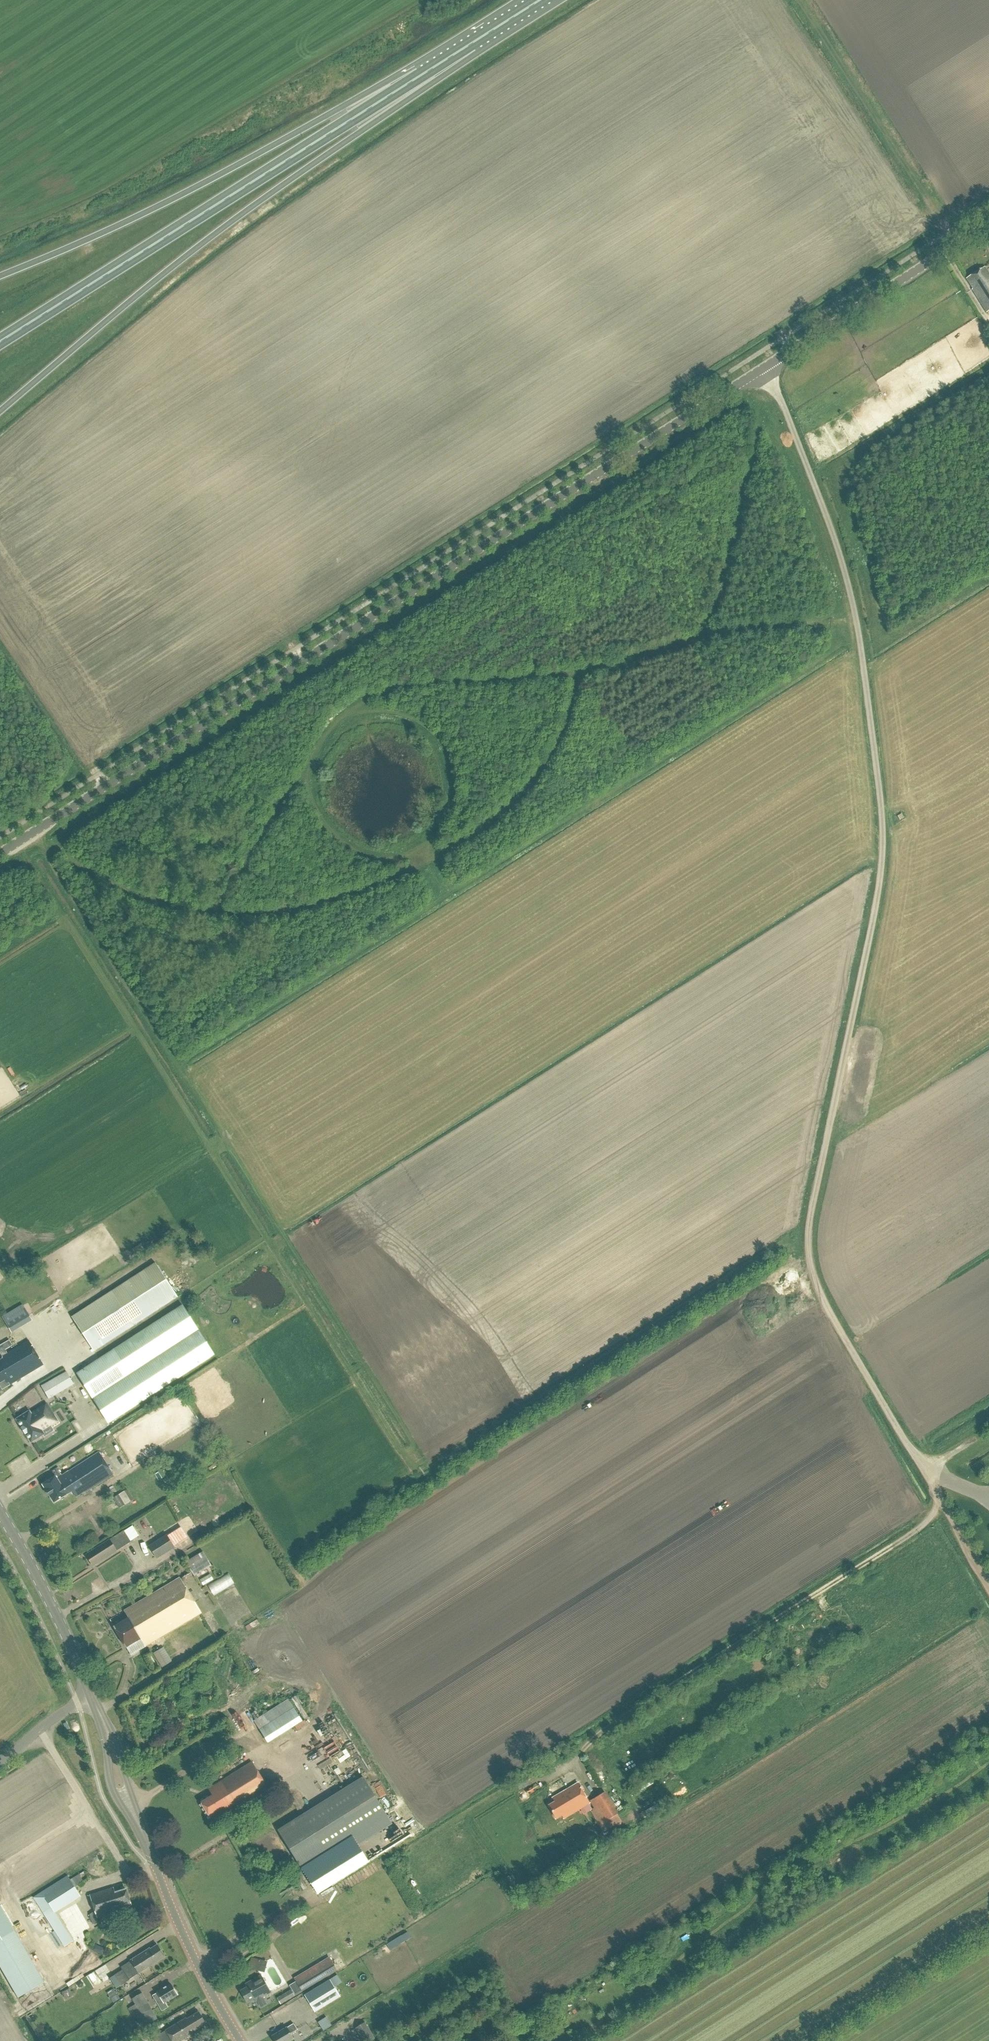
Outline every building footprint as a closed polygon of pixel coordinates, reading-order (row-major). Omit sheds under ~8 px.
[(986,267),(967,278),(973,289),(972,289),(986,312),(988,311),(988,272),(986,267)] [(94,1352),(178,1298),(155,1263),(71,1318),(94,1352)] [(108,1424),(214,1356),(183,1306),(77,1375),(108,1424)] [(12,1332),(32,1320),(25,1307),(4,1319),(12,1332)] [(2,1390),(44,1366),(29,1342),(7,1355),(5,1351),(13,1346),(10,1340),(0,1346),(0,1354),(2,1357),(3,1359),(0,1361),(0,1386),(2,1390)] [(49,1400),(55,1396),(74,1385),(66,1373),(42,1387),(49,1400)] [(29,1412),(17,1420),(22,1428),(22,1429),(26,1434),(31,1442),(44,1434),(42,1431),(56,1422),(46,1406),(31,1415),(29,1412)] [(60,1485),(47,1493),(54,1504),(72,1492),(76,1498),(85,1492),(85,1493),(113,1475),(99,1453),(69,1472),(68,1472),(62,1476),(57,1468),(52,1472),(55,1477),(60,1485)] [(42,1485),(47,1493),(60,1485),(55,1477),(42,1485)] [(128,1489),(120,1494),(127,1505),(135,1500),(128,1489)] [(119,1508),(125,1505),(119,1494),(113,1497),(119,1508)] [(93,1566),(107,1558),(129,1544),(122,1533),(106,1542),(107,1542),(100,1547),(86,1555),(93,1566)] [(157,1558),(175,1547),(174,1544),(170,1539),(167,1534),(149,1545),(157,1558)] [(194,1576),(212,1566),(203,1552),(186,1563),(194,1576)] [(208,1586),(215,1595),(236,1582),(229,1572),(208,1586)] [(211,1573),(201,1579),(204,1585),(215,1579),(211,1573)] [(126,1648),(130,1656),(145,1647),(201,1614),(180,1578),(124,1611),(128,1619),(113,1628),(126,1648)] [(154,1653),(163,1667),(174,1660),(165,1646),(154,1653)] [(270,1743),(306,1722),(292,1698),(256,1719),(270,1743)] [(231,1813),(269,1790),(252,1762),(208,1789),(212,1796),(200,1803),(211,1820),(219,1814),(220,1816),(229,1811),(231,1813)] [(366,1776),(278,1831),(302,1869),(390,1814),(366,1776)] [(636,1787),(640,1792),(653,1784),(649,1779),(636,1787)] [(580,1809),(589,1803),(577,1782),(552,1798),(554,1802),(548,1805),(555,1818),(561,1815),(563,1819),(580,1809)] [(602,1823),(616,1813),(603,1792),(589,1801),(602,1823)] [(589,1803),(580,1809),(583,1815),(592,1809),(589,1803)] [(74,1941),(55,1912),(75,1900),(74,1898),(80,1895),(68,1876),(33,1898),(43,1913),(64,1946),(74,1941)] [(115,1893),(113,1888),(90,1895),(97,1918),(123,1910),(122,1908),(131,1905),(126,1889),(115,1893)] [(19,1998),(45,1983),(15,1931),(12,1925),(0,1905),(0,1965),(19,1998)] [(409,1931),(386,1943),(390,1950),(412,1938),(409,1931)] [(106,1949),(95,1944),(92,1950),(103,1955),(106,1949)] [(165,1957),(157,1945),(150,1949),(150,1948),(119,1967),(121,1970),(112,1976),(118,1986),(165,1957)] [(260,1971),(263,1960),(251,1957),(248,1968),(260,1971)] [(297,1982),(302,1991),(337,1970),(332,1961),(297,1982)] [(102,1980),(111,1975),(105,1965),(96,1971),(102,1980)] [(266,2003),(262,1997),(271,1992),(260,1975),(246,1983),(248,1987),(240,1991),(247,2003),(255,1998),(256,2001),(257,2000),(261,2007),(266,2003)] [(335,1988),(330,1980),(305,1995),(315,2012),(341,1997),(335,1988)] [(161,2011),(168,2007),(165,2002),(177,1995),(170,1984),(157,1992),(152,1995),(161,2011)] [(281,2004),(295,1995),(291,1989),(277,1997),(281,2004)] [(141,2014),(152,2008),(142,1992),(132,1998),(135,2004),(129,2008),(132,2014),(139,2010),(141,2014)] [(110,1999),(113,2003),(120,1998),(117,1994),(110,1999)] [(165,2031),(171,2040),(180,2040),(192,2033),(192,2032),(206,2024),(199,2012),(185,2020),(184,2019),(165,2030),(165,2031)] [(327,2017),(318,2022),(323,2031),(332,2026),(327,2017)] [(374,2039),(364,2022),(355,2028),(363,2040),(370,2040),(374,2039)] [(292,2024),(271,2036),(274,2040),(289,2040),(293,2039),(290,2033),(296,2030),(292,2024)] [(165,2031),(156,2036),(159,2040),(171,2040),(165,2031)]
